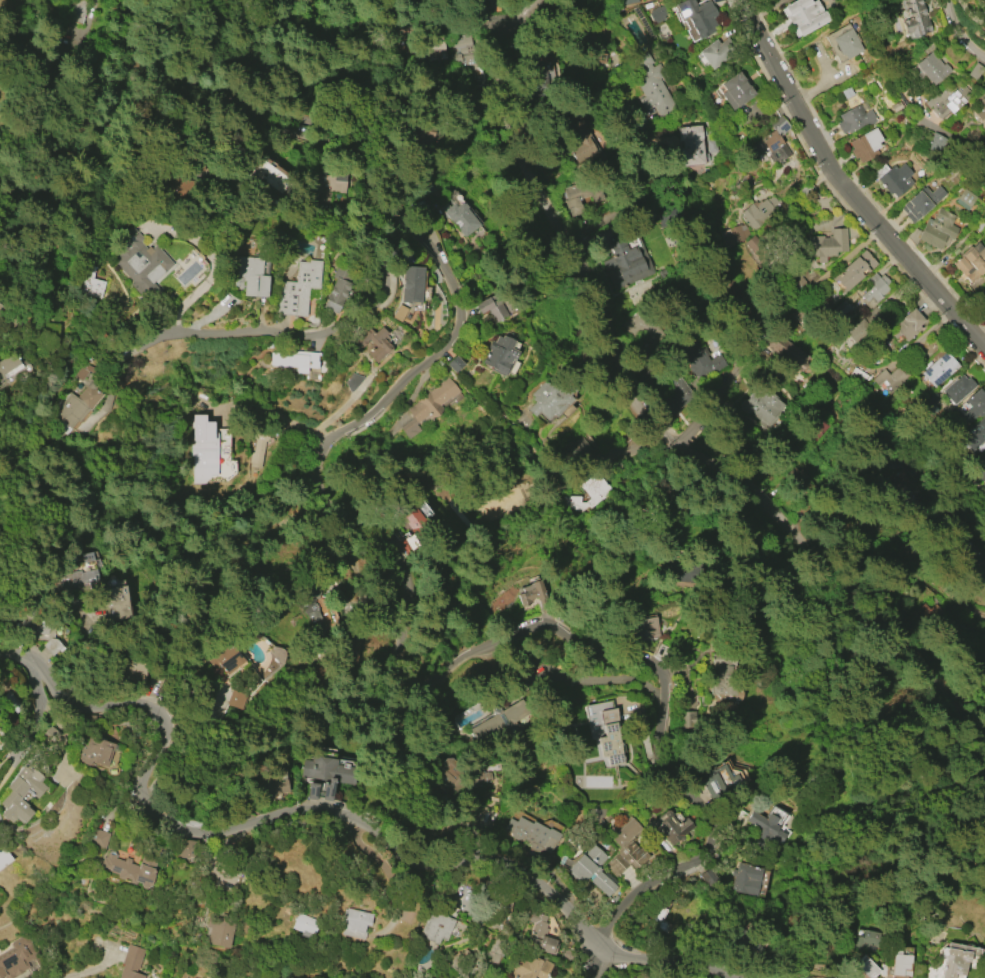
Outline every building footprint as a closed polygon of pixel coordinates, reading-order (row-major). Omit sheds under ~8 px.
[(64,19),(69,0),(90,0),(83,24),(64,19)] [(675,4),(683,0),(693,0),(696,6),(709,0),(717,16),(710,19),(716,30),(698,39),(688,19),(683,21),(675,4)] [(781,8),(795,0),(809,0),(811,3),(816,0),(818,0),(829,20),(800,37),(799,36),(797,37),(781,8)] [(907,19),(900,0),(921,0),(932,33),(913,39),(910,32),(906,34),(901,21),(907,19)] [(664,6),(668,14),(664,15),(665,18),(656,23),(654,20),(652,21),(648,14),(650,13),(649,11),(659,6),(660,8),(664,6)] [(824,36),(847,23),(854,35),(855,34),(859,41),(858,42),(863,50),(846,59),(845,59),(838,63),(824,36)] [(698,52),(715,39),(719,44),(727,38),(736,50),(711,69),(698,52)] [(430,62),(449,59),(446,42),(428,45),(430,62)] [(660,79),(677,108),(660,118),(653,106),(645,111),(638,100),(645,96),(634,77),(643,72),(642,69),(640,71),(633,59),(646,51),(653,63),(650,64),(652,67),(657,64),(664,76),(660,79)] [(932,86),(915,64),(931,51),(942,65),(945,63),(951,70),(932,86)] [(547,69),(546,62),(539,63),(539,55),(528,56),(532,92),(555,89),(553,69),(547,69)] [(738,71),(754,94),(731,111),(719,94),(724,91),(720,84),(738,71)] [(962,82),(973,94),(952,115),(948,111),(938,120),(923,104),(952,76),(960,84),(962,82)] [(964,107),(984,89),(984,116),(977,123),(964,107)] [(890,106),(902,100),(905,106),(893,113),(890,106)] [(841,134),(836,123),(841,120),(838,115),(858,104),(859,105),(865,102),(869,108),(863,112),(864,113),(871,110),(877,121),(859,131),(858,128),(848,133),(847,131),(841,134)] [(764,151),(754,157),(747,146),(762,138),(761,137),(774,129),(770,122),(784,114),(791,127),(780,134),(792,155),(775,164),(769,155),(767,156),(764,151)] [(435,142),(434,125),(413,125),(414,142),(435,142)] [(677,127),(701,125),(702,127),(705,127),(709,162),(704,162),(704,164),(693,165),(693,166),(681,167),(680,149),(682,149),(682,144),(679,145),(677,127)] [(848,142),(875,127),(885,146),(878,150),(880,154),(860,165),(857,158),(854,159),(849,151),(852,149),(848,142)] [(259,182),(262,178),(281,193),(292,180),(263,158),(250,175),(259,182)] [(889,195),(871,173),(884,163),(888,169),(893,165),(896,168),(903,163),(911,174),(907,177),(912,182),(904,188),(905,189),(895,197),(891,193),(889,195)] [(314,168),(333,170),(333,175),(337,175),(337,178),(347,179),(345,193),(332,191),(330,205),(320,204),(321,193),(311,192),(314,168)] [(591,185),(567,186),(568,215),(592,214),(591,185)] [(912,224),(904,215),(908,211),(902,205),(922,187),(923,189),(925,187),(930,192),(938,185),(946,194),(912,224)] [(964,188),(976,196),(966,211),(954,202),(964,188)] [(759,266),(742,243),(750,236),(750,235),(744,240),(723,248),(718,238),(725,235),(726,237),(729,236),(726,228),(738,223),(740,227),(744,225),(737,216),(739,214),(738,213),(754,201),(756,203),(759,201),(760,202),(775,191),(786,204),(760,223),(763,227),(755,233),(772,256),(759,266)] [(462,236),(440,208),(447,203),(449,206),(453,203),(456,207),(462,203),(463,204),(465,203),(468,207),(466,208),(479,224),(462,236)] [(940,208),(955,217),(950,225),(957,229),(951,240),(949,239),(945,246),(942,244),(938,250),(918,238),(914,246),(906,236),(915,227),(920,229),(927,218),(932,221),(940,208)] [(132,225),(143,238),(140,241),(146,248),(149,247),(151,248),(155,245),(172,264),(138,295),(128,284),(131,281),(112,261),(118,256),(109,246),(132,225)] [(807,236),(823,236),(823,238),(830,238),(830,229),(845,228),(845,252),(839,252),(839,254),(836,254),(836,256),(825,256),(825,263),(817,263),(817,256),(807,256),(807,236)] [(615,288),(605,265),(611,262),(605,247),(632,236),(648,274),(615,288)] [(982,246),(984,250),(984,268),(979,272),(980,274),(970,282),(966,277),(968,275),(966,272),(962,275),(953,264),(976,245),(978,248),(982,246)] [(831,278),(864,250),(876,264),(843,292),(831,278)] [(236,277),(238,255),(262,258),(261,274),(269,275),(267,298),(243,296),(244,281),(242,281),(242,277),(236,277)] [(306,317),(276,314),(279,280),(296,282),(298,261),(308,262),(309,259),(321,260),(318,289),(319,289),(318,299),(307,298),(306,317)] [(79,294),(101,299),(105,281),(93,279),(95,266),(86,264),(79,294)] [(402,303),(405,265),(423,267),(422,286),(425,287),(424,301),(421,301),(421,304),(402,303)] [(332,276),(337,266),(352,273),(348,282),(351,284),(348,289),(352,291),(345,304),(342,302),(336,313),(322,306),(336,278),(332,276)] [(868,308),(862,301),(864,299),(861,295),(871,286),(865,280),(874,272),(879,276),(883,273),(891,283),(887,286),(890,289),(868,308)] [(476,304),(500,291),(505,299),(500,302),(507,316),(494,323),(487,310),(481,314),(476,304)] [(830,312),(843,300),(848,305),(850,303),(854,308),(849,312),(848,311),(837,320),(830,312)] [(913,308),(924,320),(918,325),(922,329),(906,342),(900,335),(895,339),(889,332),(895,327),(893,324),(913,308)] [(857,341),(867,328),(859,321),(848,334),(857,341)] [(374,333),(382,327),(388,334),(386,336),(390,340),(388,342),(393,348),(385,355),(383,353),(374,362),(367,354),(374,348),(368,341),(366,343),(367,344),(363,347),(362,346),(360,348),(353,340),(368,326),(374,333)] [(776,333),(807,355),(803,361),(807,363),(801,371),(766,347),(776,333)] [(519,352),(515,360),(513,359),(504,375),(482,363),(489,349),(487,348),(491,340),(494,342),(498,335),(502,337),(503,335),(515,341),(511,348),(519,352)] [(726,366),(723,356),(708,361),(698,337),(678,345),(691,379),(726,366)] [(306,374),(276,371),(276,368),(269,367),(271,352),(281,353),(281,350),(318,354),(316,369),(306,368),(306,374)] [(920,373),(946,351),(959,366),(933,388),(920,373)] [(23,368),(0,381),(0,360),(14,352),(23,368)] [(453,373),(445,364),(455,355),(463,365),(453,373)] [(872,379),(884,369),(888,374),(902,362),(912,374),(890,393),(884,386),(885,385),(883,382),(878,387),(872,379)] [(854,368),(870,377),(864,386),(848,377),(854,368)] [(941,392),(962,373),(967,379),(969,377),(975,384),(953,405),(941,392)] [(52,414),(70,393),(76,397),(85,387),(84,386),(94,374),(104,383),(96,392),(100,396),(78,422),(77,422),(65,436),(53,426),(59,419),(52,414)] [(448,377),(459,392),(451,398),(450,397),(440,405),(443,409),(431,419),(428,416),(416,425),(421,430),(409,439),(400,428),(413,417),(407,410),(417,402),(448,377)] [(531,394),(545,380),(553,388),(564,378),(574,388),(569,393),(574,398),(555,416),(553,414),(547,420),(539,412),(534,416),(527,409),(535,401),(532,398),(534,396),(531,394)] [(742,401),(746,400),(757,386),(784,407),(768,427),(763,428),(759,425),(759,419),(750,412),(746,413),(740,409),(739,405),(742,401)] [(978,388),(984,396),(984,411),(978,417),(976,415),(968,422),(962,414),(969,407),(964,401),(978,388)] [(192,484),(192,456),(190,456),(190,443),(192,443),(192,414),(206,414),(206,422),(214,422),(214,432),(217,432),(217,475),(212,476),(204,484),(192,484)] [(959,437),(984,415),(984,439),(971,451),(959,437)] [(266,441),(262,469),(251,467),(255,439),(254,439),(256,422),(260,419),(274,439),(268,443),(266,441)] [(563,446),(582,433),(596,453),(577,466),(563,446)] [(980,456),(984,462),(984,477),(975,485),(963,470),(980,456)] [(606,494),(607,480),(582,478),(581,495),(602,496),(602,493),(606,494)] [(423,500),(434,513),(427,519),(436,529),(418,544),(421,549),(409,556),(400,541),(415,533),(405,514),(423,500)] [(401,542),(413,533),(418,540),(427,533),(417,520),(415,521),(410,515),(391,529),(401,542)] [(84,592),(58,597),(54,576),(74,572),(74,567),(76,566),(76,563),(83,561),(82,553),(91,552),(93,560),(98,559),(100,570),(96,570),(98,580),(94,581),(95,586),(83,589),(84,592)] [(528,583),(543,577),(554,606),(540,611),(536,601),(521,607),(516,594),(522,592),(520,587),(528,584),(528,583)] [(125,586),(130,619),(104,622),(101,597),(106,597),(105,589),(125,586)] [(314,600),(308,594),(296,607),(317,627),(325,618),(310,604),(314,600)] [(63,648),(51,656),(42,644),(45,641),(18,633),(25,612),(57,621),(53,638),(57,639),(63,648)] [(655,616),(659,637),(630,643),(625,623),(637,621),(637,620),(655,616)] [(245,660),(228,675),(218,664),(214,668),(212,665),(210,666),(202,657),(224,637),(245,660)] [(358,639),(345,638),(344,661),(358,661),(358,639)] [(712,653),(730,654),(730,677),(733,677),(733,683),(737,684),(736,695),(714,695),(714,683),(711,683),(712,653)] [(226,704),(232,687),(247,692),(241,709),(226,704)] [(22,707),(9,692),(0,700),(13,715),(22,707)] [(583,705),(595,702),(595,699),(613,696),(615,707),(616,707),(618,720),(619,720),(620,724),(617,724),(625,763),(607,767),(605,756),(596,758),(593,738),(590,738),(583,705)] [(501,710),(520,699),(537,727),(516,740),(513,734),(509,736),(511,739),(484,756),(474,740),(468,743),(464,736),(469,732),(468,731),(493,716),(491,712),(499,707),(501,710)] [(49,725),(60,733),(50,747),(39,739),(49,725)] [(115,744),(107,767),(91,761),(89,765),(80,762),(77,756),(82,742),(86,744),(89,735),(115,744)] [(311,755),(337,759),(336,764),(356,767),(354,784),(334,781),(331,801),(321,800),(322,797),(316,796),(315,800),(306,798),(308,783),(300,782),(303,759),(311,760),(311,755)] [(11,824),(0,814),(5,808),(0,804),(0,802),(10,790),(6,787),(16,775),(15,775),(23,766),(25,768),(29,763),(36,768),(35,769),(42,775),(38,781),(46,788),(37,799),(32,795),(31,796),(26,792),(20,799),(27,805),(26,807),(33,812),(23,823),(21,824),(15,819),(11,824)] [(455,782),(454,763),(440,764),(442,783),(455,782)] [(492,786),(491,770),(467,771),(468,787),(492,786)] [(289,792),(275,795),(275,798),(265,800),(263,788),(260,788),(258,777),(270,775),(269,774),(278,773),(278,774),(285,772),(286,780),(287,779),(289,792)] [(715,772),(726,792),(712,801),(700,780),(715,772)] [(693,827),(682,835),(684,838),(679,843),(677,841),(671,846),(664,838),(666,837),(661,830),(658,832),(651,821),(665,810),(669,810),(671,813),(671,815),(670,815),(677,824),(686,817),(693,827)] [(752,811),(764,819),(768,813),(777,819),(773,824),(778,828),(777,830),(785,835),(779,843),(778,842),(775,846),(778,848),(772,857),(748,842),(755,832),(753,830),(755,826),(746,821),(752,811)] [(614,877),(607,868),(609,867),(606,864),(617,854),(617,849),(619,847),(609,836),(631,816),(641,828),(627,841),(630,844),(632,842),(638,848),(640,846),(649,856),(633,870),(628,865),(614,877)] [(549,854),(503,829),(508,818),(515,822),(518,817),(531,823),(532,821),(548,829),(548,828),(560,834),(549,854)] [(91,828),(109,833),(104,849),(87,844),(91,828)] [(187,858),(175,856),(177,841),(182,842),(182,841),(184,841),(184,840),(198,841),(196,858),(187,857),(187,858)] [(599,871),(616,887),(608,896),(606,895),(606,896),(590,881),(595,875),(592,872),(582,882),(577,878),(575,880),(568,874),(570,872),(568,870),(582,854),(583,855),(593,844),(606,857),(597,867),(601,870),(599,871)] [(12,860),(0,868),(0,850),(3,848),(12,860)] [(134,884),(115,878),(116,874),(107,871),(106,873),(100,871),(101,869),(98,868),(102,857),(104,857),(105,855),(107,852),(109,852),(110,850),(113,852),(112,854),(115,854),(114,858),(123,861),(124,857),(130,859),(128,863),(137,866),(142,852),(157,858),(152,870),(154,871),(153,873),(151,874),(153,874),(149,887),(147,886),(146,888),(139,885),(139,883),(135,882),(134,884)] [(738,861),(762,866),(756,896),(730,891),(733,876),(731,876),(732,869),(736,870),(738,861)] [(709,868),(718,881),(707,888),(699,875),(709,868)] [(666,910),(656,929),(644,922),(654,903),(666,910)] [(345,908),(372,914),(369,926),(364,925),(363,931),(366,931),(364,939),(341,934),(342,928),(341,928),(343,919),(341,918),(343,909),(345,909),(345,908)] [(418,936),(429,909),(454,920),(445,941),(439,939),(437,944),(418,936)] [(302,916),(317,921),(312,934),(301,930),(301,932),(290,928),(297,910),(304,913),(302,916)] [(228,948),(206,942),(209,927),(205,926),(207,916),(211,916),(213,911),(236,916),(228,948)] [(537,913),(546,915),(544,923),(546,923),(545,928),(546,928),(543,936),(554,940),(554,943),(557,944),(553,954),(526,945),(533,923),(527,921),(530,912),(536,914),(537,913)] [(23,972),(13,977),(3,977),(2,976),(0,977),(0,954),(12,948),(10,944),(25,935),(35,952),(36,951),(39,956),(38,957),(44,967),(29,975),(25,969),(23,970),(23,972)] [(954,974),(953,977),(939,977),(946,942),(979,949),(977,957),(969,955),(968,962),(966,962),(963,975),(954,974)] [(144,976),(143,977),(119,977),(124,963),(122,962),(128,944),(144,949),(137,969),(136,969),(135,973),(144,976)] [(905,977),(891,977),(891,974),(886,974),(887,967),(891,967),(892,950),(899,951),(899,955),(910,955),(909,977),(905,977)] [(873,976),(874,977),(854,977),(847,971),(857,961),(856,960),(862,955),(866,959),(866,958),(878,971),(873,976)] [(547,974),(545,977),(518,977),(520,975),(512,971),(518,959),(525,962),(529,956),(535,959),(537,956),(550,963),(545,972),(547,974)]
